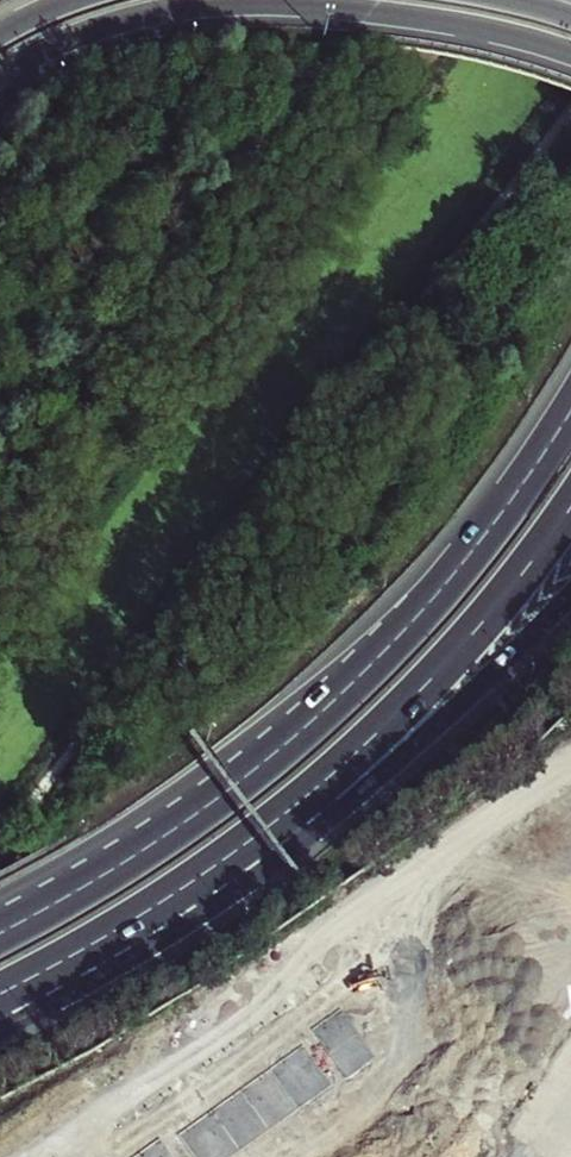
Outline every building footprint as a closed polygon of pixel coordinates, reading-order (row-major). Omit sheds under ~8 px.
[(311,1028),(347,1076),(375,1056),(339,1007),(311,1028)] [(270,1068),(298,1108),(329,1085),(301,1046),(270,1068)] [(241,1089),(269,1128),(298,1108),(270,1068),(241,1089)] [(211,1111),(239,1150),(269,1128),(241,1089),(211,1111)] [(195,1156),(229,1156),(239,1150),(211,1111),(178,1134),(195,1156)] [(160,1137),(132,1156),(174,1156),(160,1137)]
